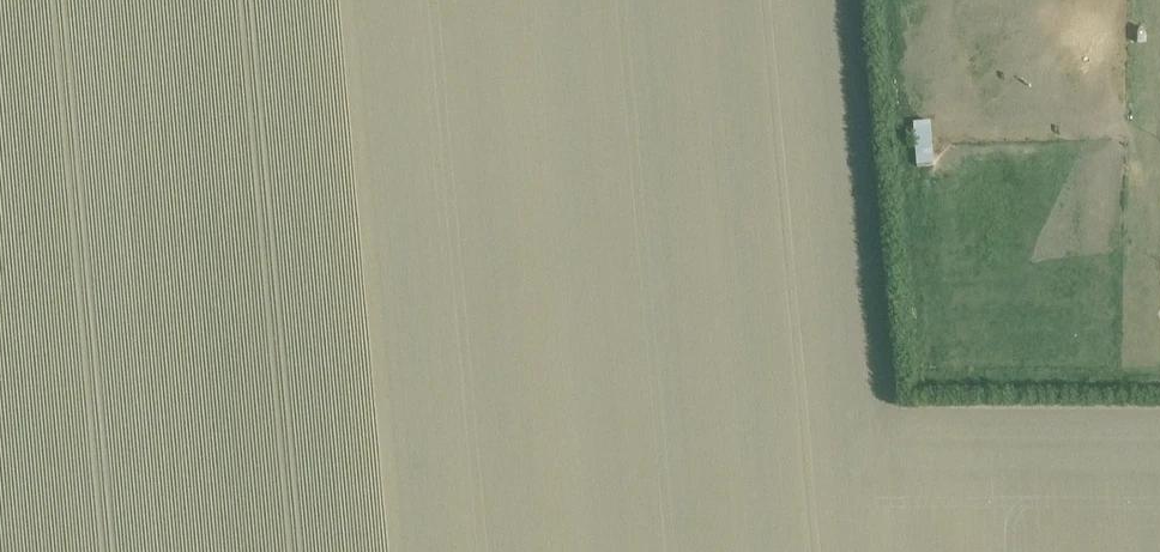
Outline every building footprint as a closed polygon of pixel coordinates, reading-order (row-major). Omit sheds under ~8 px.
[(943,102),(923,103),(925,146),(944,146),(943,102)]
